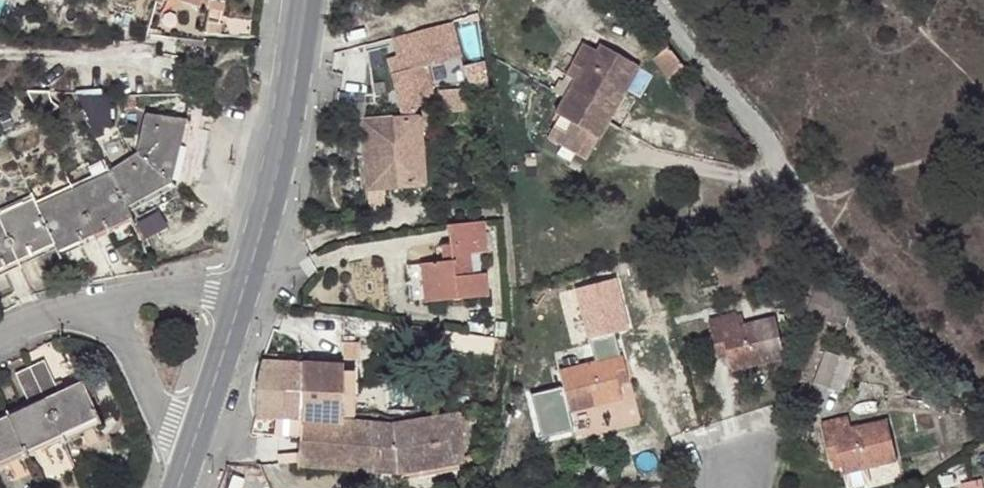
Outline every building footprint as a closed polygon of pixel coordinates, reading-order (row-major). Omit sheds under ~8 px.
[(160,5),(168,7),(170,1),(212,11),(215,0),(162,0),(160,5)] [(256,26),(258,12),(229,12),(230,29),(256,26)] [(227,20),(213,21),(213,34),(228,33),(227,20)] [(155,22),(154,37),(174,36),(174,29),(168,29),(169,23),(155,22)] [(453,23),(398,39),(401,55),(404,71),(394,73),(402,114),(412,114),(419,104),(422,99),(431,99),(430,93),(428,84),(425,64),(459,58),(453,23)] [(556,114),(560,116),(551,133),(588,154),(619,102),(613,99),(623,82),(616,78),(627,59),(602,45),(598,51),(585,45),(573,65),(568,75),(576,80),(574,84),(569,93),(556,114)] [(401,55),(392,57),(394,73),(404,71),(401,55)] [(640,67),(627,59),(616,78),(623,82),(613,99),(619,102),(640,67)] [(569,93),(574,84),(563,78),(557,87),(569,93)] [(50,92),(28,92),(39,116),(58,109),(52,103),(50,92)] [(143,96),(136,97),(137,107),(144,106),(143,96)] [(110,98),(92,98),(92,129),(111,129),(110,98)] [(361,100),(349,101),(349,117),(362,116),(361,100)] [(168,181),(175,182),(189,123),(185,123),(185,120),(147,116),(136,155),(168,181)] [(368,190),(384,188),(425,185),(420,117),(363,121),(368,190)] [(120,137),(117,130),(94,138),(97,145),(120,137)] [(168,181),(136,155),(110,173),(126,208),(164,188),(168,181)] [(94,235),(130,218),(126,208),(110,173),(73,190),(94,235)] [(368,190),(369,210),(385,209),(384,188),(368,190)] [(57,252),(94,235),(73,190),(37,207),(54,245),(57,252)] [(0,215),(0,223),(18,262),(32,255),(29,247),(35,245),(39,252),(54,245),(37,207),(34,200),(0,215)] [(456,223),(449,224),(451,245),(452,260),(445,261),(423,264),(427,303),(487,296),(485,273),(471,274),(468,253),(485,251),(482,220),(456,223)] [(0,223),(0,270),(18,262),(0,223)] [(29,247),(32,255),(39,252),(35,245),(29,247)] [(452,260),(451,245),(443,245),(445,261),(452,260)] [(586,327),(623,323),(619,278),(581,282),(586,327)] [(822,305),(828,290),(818,287),(813,302),(822,305)] [(837,294),(828,290),(822,305),(832,309),(835,299),(837,294)] [(711,322),(715,335),(723,333),(728,355),(731,367),(754,361),(756,364),(786,357),(775,319),(739,328),(736,315),(711,322)] [(723,333),(715,335),(720,357),(728,355),(723,333)] [(614,360),(622,358),(618,344),(592,351),(596,364),(560,373),(570,410),(599,403),(599,399),(622,393),(619,382),(614,360)] [(484,349),(464,346),(458,381),(477,384),(484,349)] [(815,384),(830,389),(842,357),(826,352),(815,384)] [(842,357),(830,389),(842,394),(855,360),(842,355),(842,357)] [(628,380),(622,358),(614,360),(619,382),(628,380)] [(29,368),(64,441),(101,425),(88,397),(81,383),(80,382),(65,390),(58,393),(56,389),(43,361),(29,368)] [(732,370),(756,364),(754,361),(731,367),(732,370)] [(261,362),(257,417),(302,419),(302,363),(261,362)] [(302,363),(302,419),(340,421),(340,413),(350,414),(352,374),(342,374),(341,365),(302,363)] [(7,416),(27,458),(64,441),(29,368),(15,374),(30,405),(7,416)] [(81,383),(88,397),(94,394),(87,380),(81,383)] [(531,390),(541,437),(572,430),(562,383),(531,390)] [(599,399),(599,403),(623,397),(622,393),(599,399)] [(340,421),(302,419),(300,437),(299,467),(399,474),(401,474),(460,463),(464,462),(460,413),(394,424),(376,423),(340,421)] [(27,458),(7,416),(0,419),(0,470),(27,458)] [(823,425),(826,440),(834,438),(840,459),(843,471),(866,465),(867,469),(896,461),(888,423),(851,432),(848,419),(823,425)] [(834,438),(826,440),(832,462),(840,459),(834,438)] [(460,469),(460,463),(401,474),(402,480),(460,469)] [(844,474),(867,469),(866,465),(843,471),(844,474)] [(510,475),(510,484),(526,484),(525,475),(510,475)]
